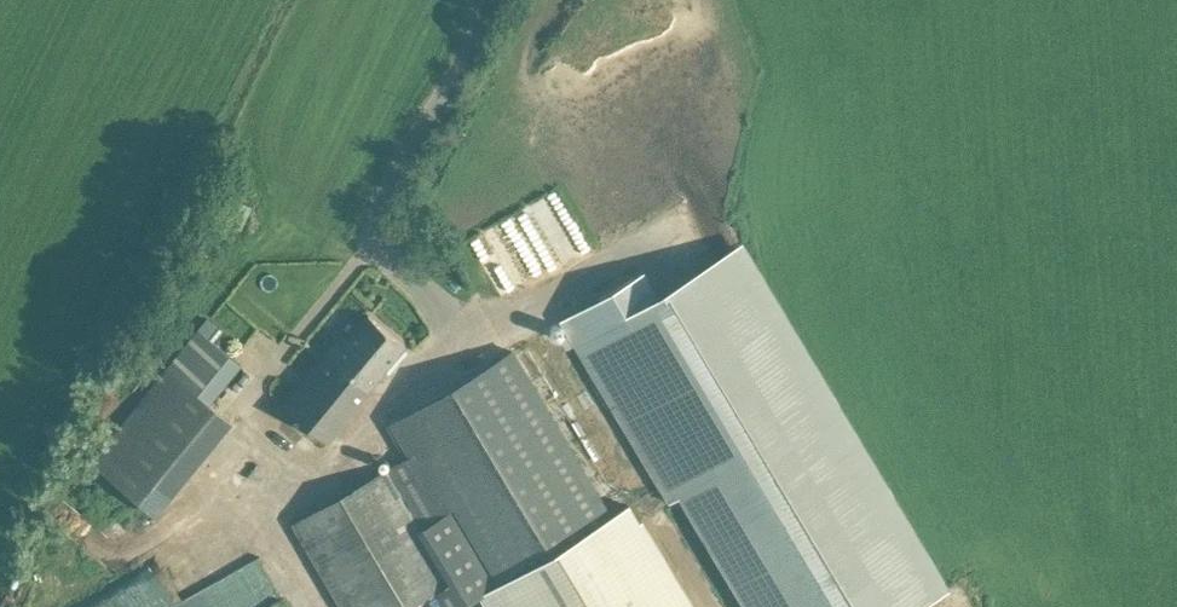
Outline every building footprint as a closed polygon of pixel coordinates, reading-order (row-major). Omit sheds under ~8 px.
[(561,321),(669,501),(685,491),(754,606),(916,606),(942,592),(737,247),(654,297),(640,274),(561,321)] [(368,389),(404,344),(369,315),(348,340),(341,335),(283,405),(328,442),(371,391),(368,389)] [(199,331),(169,368),(92,463),(156,514),(232,420),(212,404),(244,365),(199,331)] [(611,517),(511,350),(390,423),(410,456),(293,526),(342,606),(410,606),(456,580),(423,525),(454,506),(500,583),(611,517)] [(195,598),(249,576),(236,543),(177,567),(191,600),(175,606),(165,583),(105,606),(198,606),(195,598)]
